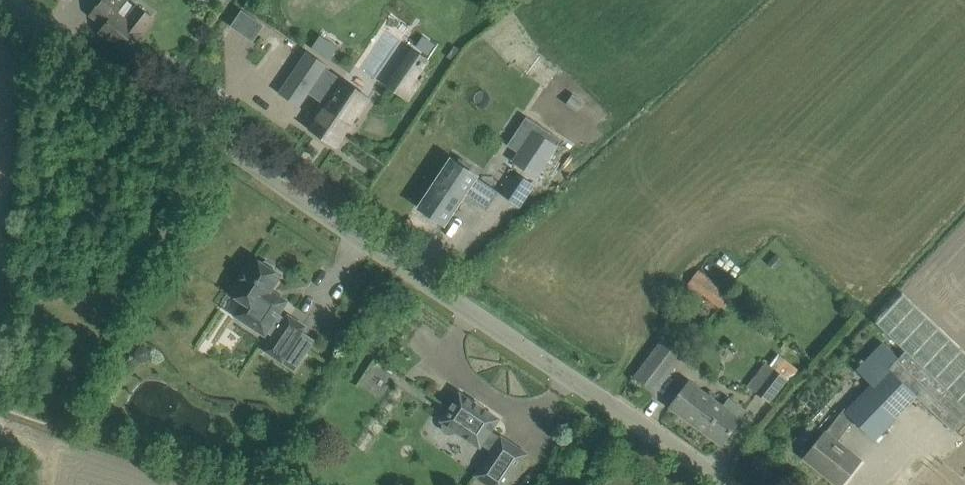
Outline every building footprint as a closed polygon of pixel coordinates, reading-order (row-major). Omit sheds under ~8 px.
[(138,7),(128,20),(118,13),(128,0),(103,0),(91,14),(104,25),(99,31),(126,52),(142,32),(153,18),(138,7)] [(240,7),(229,24),(251,39),(263,22),(240,7)] [(455,46),(448,56),(453,60),(460,50),(455,46)] [(396,72),(387,85),(408,99),(419,83),(415,80),(428,60),(412,49),(397,72),(396,72)] [(309,92),(320,76),(328,65),(308,51),(279,93),(299,107),(309,92)] [(338,88),(320,76),(309,92),(327,104),(310,128),(309,128),(308,128),(337,148),(337,147),(337,146),(370,97),(369,96),(367,99),(343,83),(345,80),(344,79),(338,88)] [(537,176),(556,147),(533,131),(514,161),(537,176)] [(464,195),(487,210),(500,191),(451,159),(420,206),(445,223),(464,195)] [(507,197),(522,206),(535,184),(520,175),(507,197)] [(777,254),(768,263),(776,270),(784,261),(777,254)] [(262,262),(255,257),(231,294),(249,306),(240,319),(265,336),(284,307),(271,299),(270,292),(281,275),(274,270),(273,266),(266,261),(262,262)] [(690,281),(699,287),(721,302),(730,290),(699,268),(690,281)] [(878,323),(907,350),(900,357),(888,370),(916,397),(923,403),(952,430),(954,428),(964,416),(964,353),(905,295),(878,323)] [(282,361),(296,341),(279,330),(265,350),(282,361)] [(662,339),(633,377),(654,393),(683,355),(662,339)] [(872,385),(847,411),(855,420),(874,439),(916,397),(888,370),(900,357),(884,343),(857,371),(872,385)] [(776,371),(765,363),(748,385),(756,391),(769,401),(771,402),(787,379),(801,372),(784,359),(776,371)] [(723,405),(689,381),(670,407),(721,444),(740,418),(739,418),(745,409),(729,397),(723,405)] [(475,475),(477,476),(490,484),(507,484),(527,455),(528,454),(526,452),(526,453),(503,437),(501,436),(500,438),(490,432),(498,420),(498,421),(499,418),(497,417),(483,408),(484,408),(484,407),(476,402),(476,403),(462,394),(460,392),(458,394),(459,395),(443,419),(441,421),(443,423),(444,422),(445,423),(444,424),(444,425),(444,426),(444,427),(444,428),(444,429),(445,430),(446,432),(447,433),(449,433),(451,433),(452,433),(454,432),(456,431),(456,430),(479,445),(481,447),(483,445),(482,444),(485,440),(499,449),(487,465),(484,463),(477,474),(476,473),(475,475)] [(805,457),(840,484),(860,461),(837,442),(855,420),(847,411),(844,408),(805,457)]
